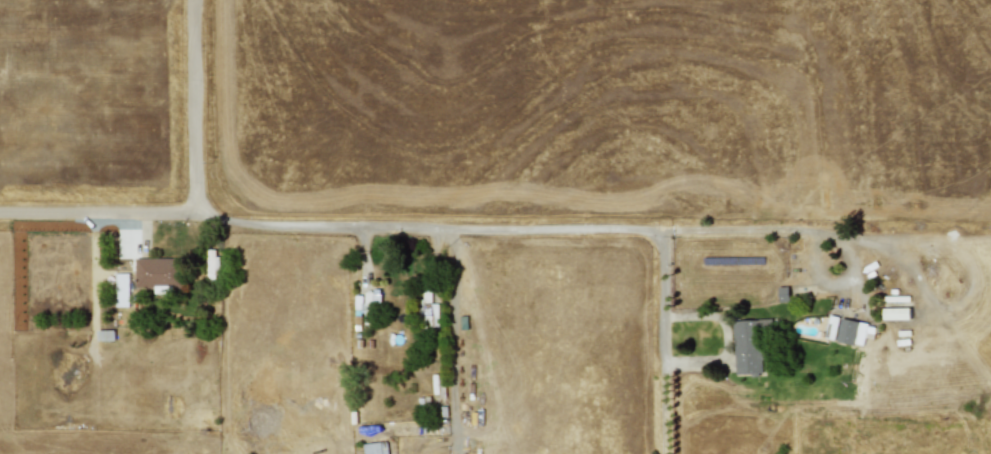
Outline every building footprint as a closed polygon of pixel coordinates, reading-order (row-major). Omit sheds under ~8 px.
[(217,250),(207,250),(207,280),(216,280),(217,250)] [(134,287),(180,287),(180,259),(134,259),(134,287)] [(128,274),(112,274),(112,306),(127,307),(128,274)] [(789,302),(787,286),(777,287),(778,303),(789,302)] [(438,302),(433,302),(433,290),(423,291),(423,300),(418,300),(418,328),(438,328),(438,302)] [(883,309),(883,320),(910,319),(910,308),(883,309)] [(824,338),(833,340),(838,318),(829,316),(824,338)] [(732,321),(735,375),(761,374),(759,332),(771,332),(771,319),(732,321)] [(863,345),(866,322),(839,319),(837,342),(863,345)] [(386,442),(363,444),(363,453),(387,453),(386,442)]
